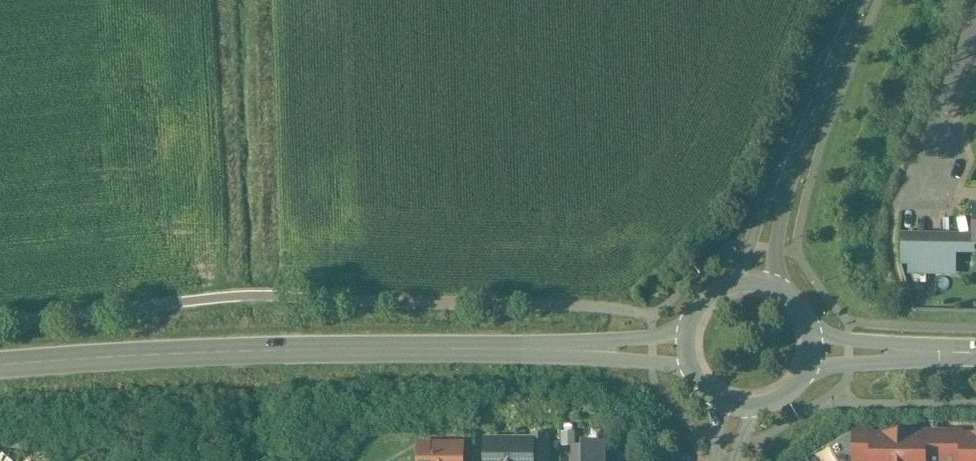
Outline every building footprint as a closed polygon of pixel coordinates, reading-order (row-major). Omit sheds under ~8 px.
[(954,237),(901,236),(900,264),(926,265),(925,272),(942,273),(942,272),(953,272),(954,237)] [(853,432),(853,460),(871,460),(871,436),(872,436),(872,432),(853,432)] [(924,432),(924,436),(925,436),(925,460),(943,460),(943,432),(924,432)] [(943,432),(943,460),(960,460),(960,436),(961,436),(961,432),(943,432)] [(532,436),(532,460),(545,460),(545,436),(532,436)] [(871,436),(871,460),(898,460),(898,436),(872,436),(871,436)] [(898,436),(898,460),(925,460),(925,436),(924,436),(898,436)] [(960,436),(960,460),(975,460),(975,436),(961,436),(960,436)] [(486,442),(486,460),(532,460),(532,442),(486,442)] [(584,445),(584,449),(574,449),(574,460),(604,460),(604,445),(584,445)] [(421,446),(421,460),(460,460),(460,446),(421,446)]
